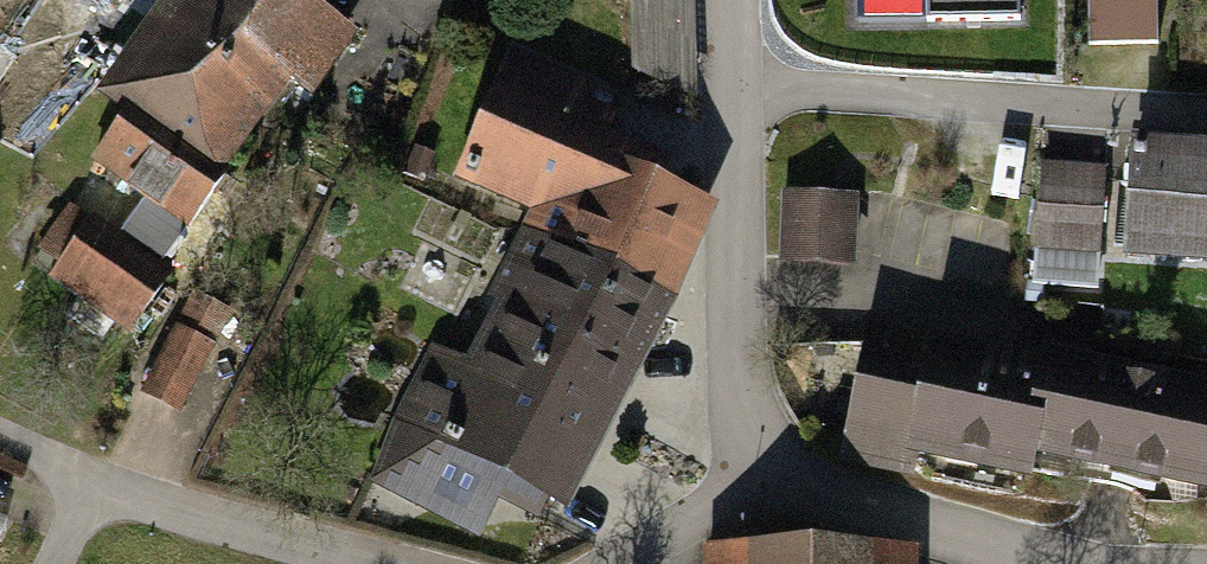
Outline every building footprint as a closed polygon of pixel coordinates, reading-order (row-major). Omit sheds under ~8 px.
[(117,83),(142,101),(103,157),(190,219),(292,74),(308,86),(352,25),(317,0),(177,0),(117,83)] [(1088,48),(1158,48),(1157,0),(1088,0),(1088,48)] [(440,327),(378,480),(541,546),(573,466),(613,482),(728,198),(624,156),(650,92),(520,40),(460,187),(531,215),(479,343),(440,327)] [(1038,183),(1032,275),(1206,286),(1206,142),(1119,137),(1116,187),(1038,183)] [(209,241),(101,168),(65,221),(173,294),(209,241)] [(865,260),(865,186),(786,186),(786,259),(865,260)] [(243,259),(185,352),(217,372),(275,279),(243,259)] [(866,313),(833,445),(1021,491),(1027,464),(1196,505),(1206,461),(1206,376),(906,302),(901,321),(866,313)]
